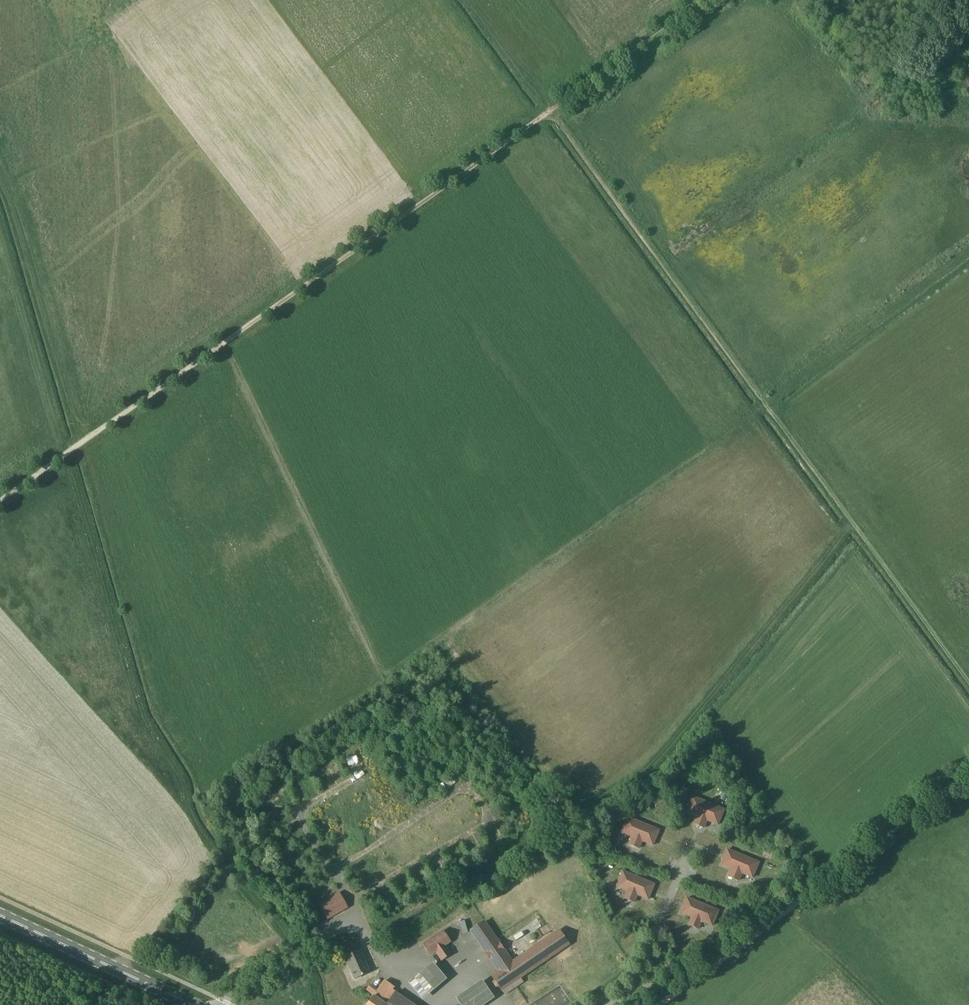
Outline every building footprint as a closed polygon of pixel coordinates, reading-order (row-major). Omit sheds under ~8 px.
[(276,793),(259,803),(263,810),(280,800),(276,793)] [(724,810),(693,797),(686,812),(697,816),(694,824),(704,828),(707,820),(718,825),(724,810)] [(266,825),(269,832),(285,824),(282,817),(266,825)] [(628,817),(621,832),(632,837),(629,844),(639,848),(642,841),(653,845),(659,830),(628,817)] [(727,849),(721,865),(732,869),(729,876),(739,880),(742,873),(753,878),(759,862),(727,849)] [(304,857),(300,850),(282,860),(286,867),(304,857)] [(623,871),(617,886),(628,891),(625,898),(634,902),(637,895),(648,899),(654,884),(623,871)] [(324,888),(319,881),(302,892),(307,899),(324,888)] [(340,893),(319,904),(327,920),(349,908),(340,893)] [(687,898),(681,913),(692,917),(689,925),(698,929),(701,921),(712,925),(719,911),(687,898)] [(458,923),(464,931),(468,928),(462,920),(458,923)] [(569,945),(559,930),(513,962),(500,943),(485,922),(471,931),(486,953),(499,972),(492,976),(505,995),(523,982),(520,978),(569,945)] [(445,945),(451,942),(443,931),(423,944),(431,955),(436,952),(442,960),(451,954),(445,945)] [(356,943),(342,950),(355,979),(370,973),(356,943)] [(411,981),(423,999),(449,980),(436,963),(411,981)] [(463,1004),(486,1004),(497,998),(484,979),(457,997),(463,1004)] [(393,990),(395,988),(385,980),(378,990),(373,997),(367,1004),(387,1004),(395,993),(393,990)]
